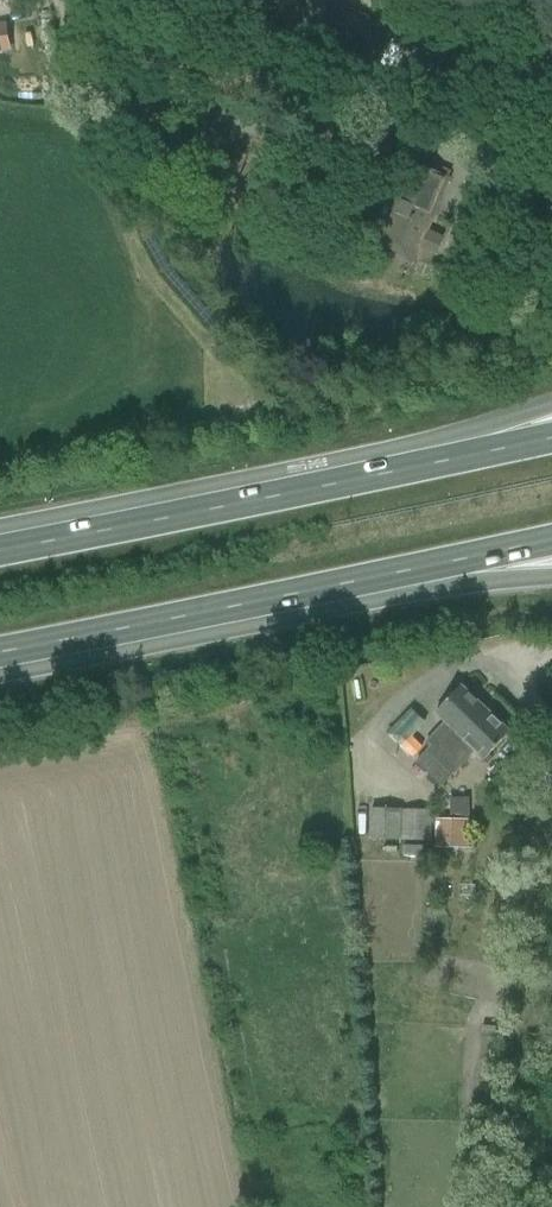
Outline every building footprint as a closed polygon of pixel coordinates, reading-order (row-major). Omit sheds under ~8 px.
[(315,35),(377,61),(391,28),(330,1),(315,35)] [(0,26),(0,51),(9,50),(5,25),(0,26)] [(413,164),(377,249),(412,264),(414,260),(429,267),(434,255),(435,256),(443,238),(426,231),(450,173),(428,164),(425,169),(413,164)] [(429,747),(417,761),(437,780),(444,773),(435,764),(486,709),(462,685),(436,713),(445,722),(434,733),(425,743),(429,747)] [(413,756),(422,747),(411,737),(425,722),(411,709),(388,734),(413,756)] [(484,760),(510,732),(486,709),(435,764),(444,773),(437,780),(443,786),(461,766),(462,766),(475,751),(484,760)] [(469,797),(450,798),(451,820),(470,819),(469,797)] [(400,839),(401,810),(371,809),(370,839),(400,839)] [(402,810),(401,840),(431,840),(431,821),(431,811),(402,810)] [(437,820),(437,846),(468,847),(468,821),(437,820)]
